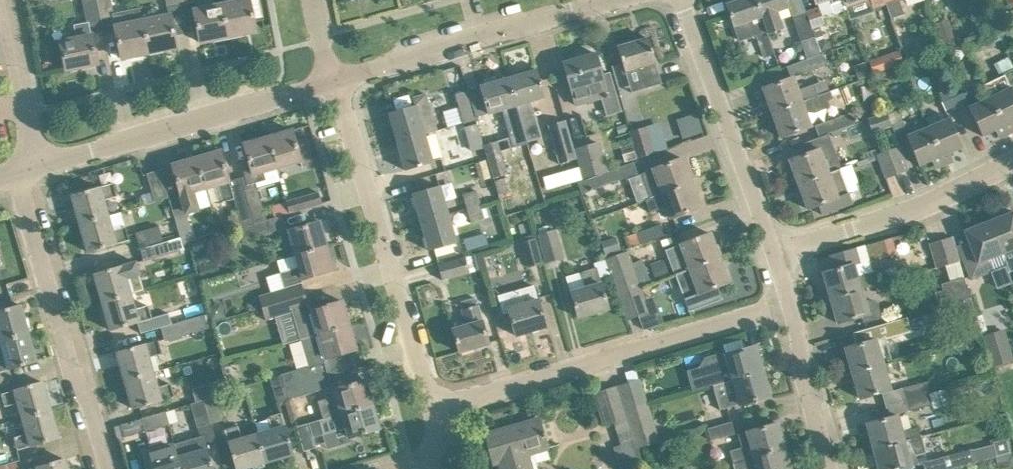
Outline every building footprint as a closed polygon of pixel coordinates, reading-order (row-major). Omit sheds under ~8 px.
[(98,7),(101,19),(114,16),(111,0),(97,0),(98,7)] [(221,2),(228,36),(256,31),(250,0),(231,0),(221,2)] [(757,38),(768,35),(767,33),(768,32),(766,26),(765,26),(756,0),(739,0),(727,4),(734,25),(732,25),(739,42),(756,36),(757,38)] [(766,26),(768,32),(783,27),(778,11),(790,8),(787,0),(756,0),(765,26),(766,26)] [(816,2),(817,2),(819,8),(805,12),(813,37),(822,34),(819,26),(824,25),(822,17),(847,9),(845,6),(844,0),(815,0),(816,2)] [(221,2),(193,8),(200,42),(228,36),(221,2)] [(89,22),(101,20),(101,19),(98,7),(84,10),(87,22),(89,21),(89,22)] [(800,41),(813,37),(805,12),(792,16),(800,41)] [(149,52),(143,21),(130,24),(127,13),(117,16),(114,19),(115,27),(121,58),(149,52)] [(171,15),(143,21),(149,52),(177,47),(171,15)] [(89,21),(87,22),(74,24),(77,38),(58,42),(58,43),(61,43),(66,69),(97,63),(92,36),(92,37),(91,34),(89,22),(89,21)] [(951,27),(939,31),(943,42),(955,39),(951,27)] [(768,35),(757,38),(763,56),(774,53),(768,35)] [(617,46),(625,72),(640,67),(646,88),(662,83),(648,37),(617,46)] [(817,40),(821,51),(831,47),(829,41),(824,38),(817,40)] [(571,90),(576,106),(608,96),(609,97),(613,96),(615,101),(617,100),(609,71),(602,73),(596,53),(563,62),(571,90)] [(800,61),(804,73),(827,64),(823,53),(800,61)] [(870,62),(873,72),(891,66),(888,56),(870,62)] [(1007,131),(1012,128),(1012,122),(1012,121),(1012,69),(984,83),(991,98),(1007,131)] [(537,70),(508,78),(527,141),(541,137),(536,120),(531,101),(545,97),(537,70)] [(763,88),(772,112),(818,95),(814,84),(797,89),(792,77),(763,88)] [(502,109),(508,128),(510,137),(485,144),(494,173),(495,172),(497,178),(507,175),(505,170),(506,169),(500,151),(527,143),(527,141),(508,78),(480,86),(487,113),(502,109)] [(960,85),(949,89),(956,105),(966,101),(960,85)] [(956,105),(949,89),(938,94),(942,101),(945,110),(956,105)] [(818,95),(772,112),(781,137),(811,126),(806,114),(830,106),(827,100),(833,97),(830,90),(818,95)] [(443,110),(448,126),(463,122),(464,124),(477,120),(467,91),(454,95),(457,106),(443,110)] [(389,113),(397,141),(436,130),(426,94),(413,97),(415,105),(389,113)] [(1007,131),(991,98),(969,108),(983,136),(995,130),(998,136),(1007,131)] [(887,114),(892,124),(895,132),(905,128),(902,120),(898,110),(887,114)] [(815,125),(819,136),(827,134),(854,123),(850,112),(815,125)] [(866,120),(871,135),(890,128),(885,114),(866,120)] [(704,133),(697,115),(676,122),(683,140),(704,133)] [(950,117),(928,127),(943,162),(952,158),(950,152),(962,147),(950,117)] [(549,124),(559,162),(575,158),(564,120),(549,124)] [(476,124),(464,128),(468,140),(480,136),(476,124)] [(629,131),(637,157),(653,152),(645,126),(629,131)] [(943,162),(928,127),(906,136),(919,166),(931,160),(934,166),(943,162)] [(277,167),(300,160),(301,165),(312,162),(305,136),(295,139),(292,130),(280,133),(279,131),(269,134),(269,136),(268,137),(277,167)] [(436,130),(397,141),(406,170),(432,162),(424,134),(437,130),(436,130)] [(789,160),(799,184),(840,168),(827,134),(819,136),(799,144),(803,155),(789,160)] [(245,176),(240,177),(253,223),(266,220),(255,182),(266,179),(263,171),(277,167),(268,137),(244,144),(248,159),(241,161),(245,176)] [(574,148),(583,177),(609,170),(600,140),(574,148)] [(898,146),(888,150),(897,173),(907,169),(898,146)] [(220,150),(196,157),(205,189),(218,185),(222,201),(234,197),(242,226),(242,227),(253,223),(240,177),(229,180),(220,150)] [(897,173),(888,150),(877,154),(885,177),(897,173)] [(184,206),(172,209),(180,237),(182,243),(194,240),(188,216),(198,213),(192,192),(205,189),(196,157),(172,164),(184,206)] [(658,194),(691,182),(682,157),(652,169),(641,173),(650,197),(658,194)] [(578,182),(582,193),(638,172),(633,161),(578,182)] [(582,178),(579,166),(543,176),(546,188),(582,178)] [(841,168),(840,168),(799,184),(804,198),(801,198),(804,207),(807,206),(808,208),(818,205),(822,214),(853,202),(850,192),(848,192),(840,170),(841,169),(841,168)] [(148,173),(155,200),(168,196),(160,170),(148,173)] [(499,194),(508,191),(504,177),(495,180),(499,194)] [(700,207),(691,182),(658,194),(650,197),(645,198),(650,212),(666,206),(670,218),(700,207)] [(72,194),(80,223),(108,215),(103,200),(117,196),(113,183),(72,194)] [(413,193),(421,222),(448,214),(439,185),(413,193)] [(467,208),(480,204),(476,190),(463,194),(467,208)] [(286,201),(290,213),(322,204),(318,191),(286,201)] [(480,204),(467,208),(471,222),(484,218),(480,204)] [(989,221),(1003,256),(1006,265),(1009,272),(1012,270),(1012,211),(989,221)] [(239,227),(243,240),(285,227),(281,214),(266,219),(266,220),(253,223),(242,227),(242,226),(239,227)] [(448,214),(421,222),(430,250),(456,243),(448,214)] [(108,215),(80,223),(89,252),(130,240),(126,227),(112,231),(108,215)] [(289,230),(296,254),(327,245),(319,221),(289,230)] [(975,259),(964,263),(971,280),(995,270),(991,260),(1003,256),(989,221),(964,230),(975,259)] [(660,223),(637,232),(642,243),(664,235),(660,223)] [(159,225),(135,232),(140,247),(163,239),(159,226),(159,225)] [(539,234),(547,260),(562,256),(554,229),(539,234)] [(467,250),(488,244),(484,233),(463,239),(467,250)] [(684,254),(689,268),(719,257),(710,233),(677,245),(680,255),(684,254)] [(952,236),(941,240),(947,264),(959,260),(958,256),(952,236)] [(182,243),(180,237),(164,242),(163,242),(140,249),(144,261),(184,249),(182,243)] [(621,251),(616,237),(599,243),(604,257),(621,251)] [(520,242),(527,266),(540,262),(533,238),(520,242)] [(884,239),(864,245),(869,261),(889,256),(884,239)] [(941,240),(929,243),(936,267),(947,264),(941,240)] [(303,278),(334,270),(327,245),(296,254),(300,266),(280,272),(284,287),(259,295),(262,307),(305,295),(301,282),(300,282),(299,279),(303,278)] [(823,272),(830,297),(862,288),(880,282),(876,270),(872,272),(869,261),(864,245),(830,254),(835,269),(823,272)] [(632,264),(627,250),(604,258),(605,260),(609,273),(632,264)] [(438,264),(442,279),(476,269),(473,255),(438,264)] [(719,257),(689,268),(675,273),(689,309),(722,297),(717,286),(729,282),(719,257)] [(655,282),(672,275),(665,259),(649,265),(655,282)] [(571,292),(578,317),(609,308),(602,284),(599,277),(610,273),(609,273),(605,260),(595,262),(594,262),(595,268),(583,272),(567,276),(572,292),(571,292)] [(95,273),(103,301),(130,294),(144,290),(136,261),(95,273)] [(216,261),(198,266),(202,280),(220,275),(216,261)] [(633,264),(609,273),(610,273),(627,318),(638,315),(639,314),(649,311),(645,299),(641,287),(633,264)] [(941,283),(943,289),(934,292),(939,307),(969,298),(963,277),(941,283)] [(509,312),(516,335),(546,326),(538,300),(538,301),(534,286),(498,296),(503,313),(509,312)] [(862,288),(830,297),(838,322),(862,316),(864,322),(881,317),(877,302),(868,299),(865,300),(862,288)] [(130,294),(103,301),(111,330),(152,318),(148,305),(135,309),(130,294)] [(305,295),(262,307),(266,319),(276,316),(292,311),(308,306),(305,295)] [(467,325),(453,329),(459,351),(488,343),(475,297),(460,301),(467,325)] [(301,338),(319,333),(350,325),(343,300),(312,309),(308,306),(292,311),(301,338)] [(28,333),(20,304),(0,310),(0,341),(28,333)] [(205,314),(162,328),(165,339),(195,330),(209,326),(205,314)] [(845,348),(852,373),(884,364),(883,363),(892,361),(885,339),(911,331),(907,316),(871,327),(875,339),(845,348)] [(281,373),(281,375),(284,387),(327,374),(324,361),(326,358),(357,349),(350,325),(319,333),(301,338),(308,365),(281,373)] [(992,366),(1012,360),(1004,328),(983,334),(992,366)] [(0,341),(0,344),(3,356),(0,357),(0,372),(8,369),(8,370),(36,361),(28,333),(0,341)] [(117,351),(125,380),(153,372),(149,358),(163,354),(159,339),(117,351)] [(707,359),(702,367),(707,386),(713,384),(763,370),(756,345),(707,359)] [(884,364),(852,373),(860,398),(891,389),(884,364)] [(763,370),(713,384),(720,410),(770,395),(763,370)] [(153,372),(125,380),(134,408),(175,397),(171,383),(157,387),(153,372)] [(284,387),(288,399),(331,386),(327,374),(284,387)] [(281,375),(270,378),(273,389),(277,402),(288,399),(284,387),(281,375)] [(224,378),(192,388),(196,402),(204,399),(217,395),(228,392),(224,378)] [(640,379),(628,382),(634,406),(647,402),(640,379)] [(342,413),(373,404),(366,380),(335,389),(338,399),(334,400),(332,396),(318,401),(323,418),(342,413)] [(18,403),(22,418),(50,410),(42,381),(23,387),(14,389),(15,390),(1,394),(5,407),(18,403)] [(902,387),(906,399),(930,392),(927,381),(902,387)] [(628,382),(616,386),(635,448),(637,447),(659,441),(647,402),(634,406),(628,382)] [(616,386),(594,393),(604,424),(613,421),(620,443),(613,445),(621,468),(639,468),(643,468),(637,447),(635,448),(616,386)] [(947,389),(931,393),(934,404),(935,408),(951,404),(947,389)] [(930,392),(906,399),(909,411),(934,404),(931,393),(930,392)] [(224,419),(217,395),(204,399),(211,423),(224,419)] [(204,399),(196,402),(190,403),(198,427),(211,423),(204,399)] [(323,418),(319,419),(323,433),(327,432),(346,426),(347,430),(349,437),(380,428),(373,404),(342,413),(323,418)] [(50,410),(22,418),(27,433),(14,437),(17,449),(31,445),(31,446),(59,438),(50,410)] [(141,417),(145,431),(169,424),(165,411),(141,417)] [(272,430),(257,434),(265,461),(293,453),(282,412),(268,416),(272,430)] [(867,423),(873,448),(921,436),(918,426),(902,430),(898,415),(867,423)] [(485,434),(494,465),(500,464),(501,468),(532,468),(528,455),(548,449),(539,418),(485,434)] [(708,428),(704,429),(707,438),(710,437),(710,439),(734,433),(731,421),(707,428),(708,428)] [(296,426),(303,450),(316,446),(309,422),(296,426)] [(730,450),(733,462),(785,448),(778,422),(738,434),(742,447),(730,450)] [(257,434),(241,439),(237,425),(225,429),(236,468),(238,468),(265,461),(257,434)] [(174,443),(182,468),(213,468),(203,435),(174,443)] [(1005,435),(973,443),(977,459),(994,454),(997,466),(1012,462),(1005,435)] [(873,448),(879,468),(898,468),(911,465),(919,463),(916,454),(925,452),(921,436),(873,448)] [(151,468),(182,468),(174,443),(146,451),(151,468)] [(733,462),(735,468),(755,468),(757,468),(791,468),(785,448),(733,462)] [(958,466),(975,461),(973,449),(922,463),(923,468),(948,468),(958,466)] [(64,458),(37,466),(37,467),(29,468),(67,468),(64,458)]
